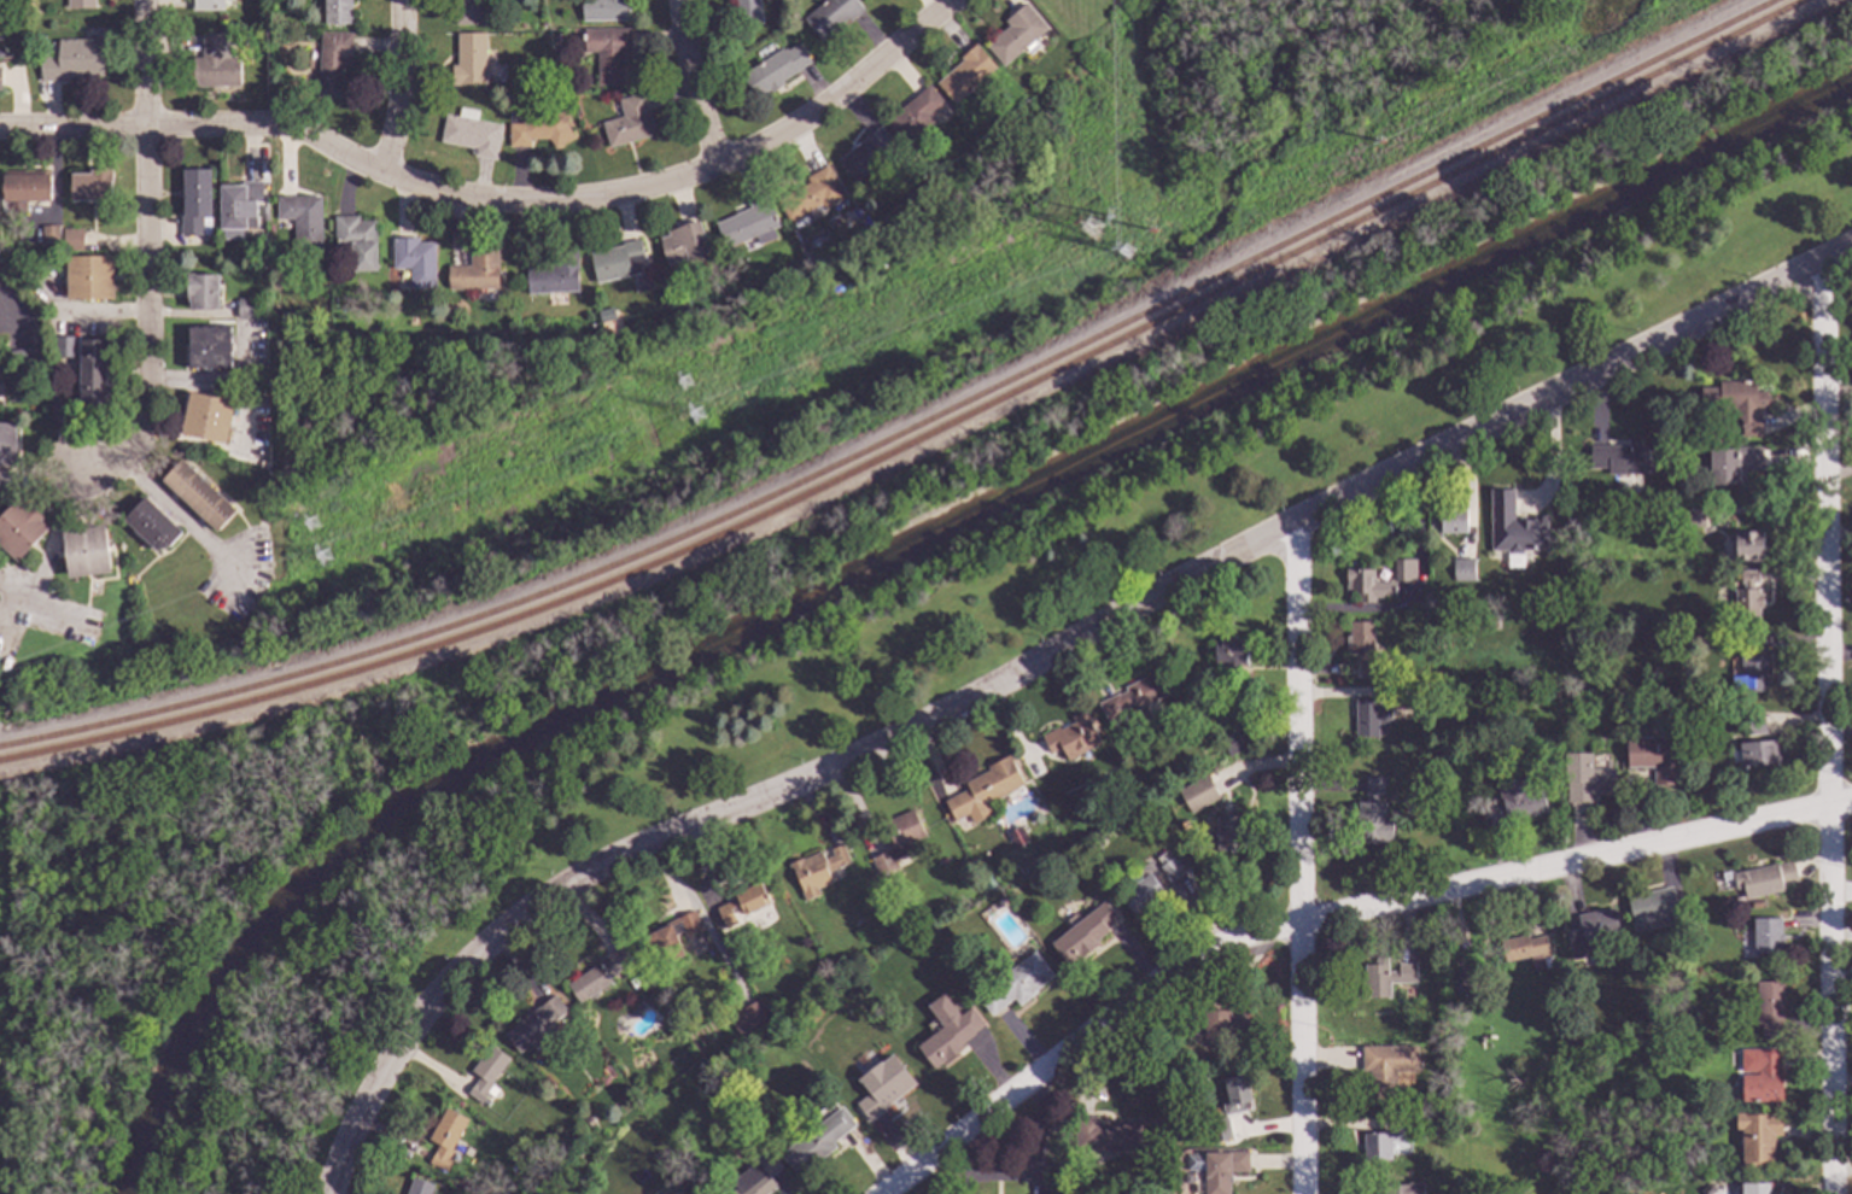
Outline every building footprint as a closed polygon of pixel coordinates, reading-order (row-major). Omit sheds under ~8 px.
[(66,8),(66,0),(94,0),(94,8),(66,8)] [(192,11),(192,0),(222,0),(222,11),(192,11)] [(323,24),(324,0),(351,0),(350,25),(323,24)] [(450,6),(450,0),(482,0),(481,27),(452,25),(454,6),(450,6)] [(580,21),(580,0),(626,0),(625,22),(580,21)] [(737,28),(735,0),(758,0),(761,24),(737,28)] [(801,22),(825,0),(852,0),(861,11),(847,23),(845,19),(819,42),(801,22)] [(1046,29),(1000,68),(983,46),(1007,27),(1003,22),(1024,4),(1046,29)] [(627,55),(623,55),(621,86),(595,86),(596,53),(583,52),(584,29),(627,30),(627,55)] [(351,34),(350,65),(343,65),(341,99),(317,98),(320,33),(351,34)] [(484,51),(490,51),(490,64),(483,64),(483,84),(451,84),(450,66),(456,66),(455,35),(484,34),(484,51)] [(222,58),(238,58),(238,88),(191,87),(191,59),(199,59),(199,36),(223,36),(222,58)] [(101,77),(69,77),(69,81),(40,81),(40,57),(57,55),(57,45),(59,45),(59,40),(101,40),(101,77)] [(994,69),(952,105),(935,84),(962,63),(958,59),(975,45),(994,69)] [(807,64),(781,82),(782,84),(770,93),(769,90),(754,100),(738,76),(778,48),(783,54),(794,46),(807,64)] [(942,105),(930,116),(935,122),(905,147),(884,123),(900,111),(899,109),(927,86),(942,105)] [(654,134),(608,148),(601,124),(623,117),(618,101),(642,93),(654,134)] [(477,112),(475,122),(501,127),(493,162),(472,158),(473,156),(469,154),(471,150),(438,142),(444,115),(457,117),(460,109),(477,112)] [(565,128),(572,139),(553,150),(545,140),(527,140),(527,147),(508,147),(508,124),(520,125),(521,115),(566,116),(565,128)] [(896,151),(852,182),(836,162),(849,151),(848,150),(861,139),(878,125),(896,151)] [(843,198),(822,210),(819,204),(788,222),(776,201),(806,183),(804,180),(825,166),(843,198)] [(111,201),(70,201),(70,175),(90,174),(90,170),(111,170),(111,201)] [(210,233),(203,233),(203,236),(180,236),(180,217),(183,217),(183,171),(210,170),(210,233)] [(49,201),(2,201),(2,176),(49,175),(49,201)] [(261,204),(255,204),(255,217),(245,217),(244,229),(220,229),(220,186),(241,186),(241,181),(261,181),(261,204)] [(320,250),(293,250),(293,221),(276,221),(276,197),(320,197),(320,250)] [(778,227),(771,230),(775,239),(756,246),(753,238),(724,250),(714,223),(749,209),(748,205),(766,197),(778,227)] [(357,222),(374,222),(374,271),(351,271),(351,246),(333,246),(334,216),(357,216),(357,222)] [(697,222),(707,256),(688,262),(687,261),(667,265),(659,239),(667,236),(666,232),(697,222)] [(60,246),(40,246),(40,224),(57,226),(60,226),(60,246)] [(81,252),(63,252),(63,228),(81,229),(81,252)] [(416,242),(433,242),(433,288),(409,288),(409,269),(391,269),(392,239),(416,239),(416,242)] [(641,253),(643,253),(647,273),(595,283),(589,253),(621,246),(620,242),(638,239),(641,253)] [(498,288),(446,288),(448,265),(469,265),(469,251),(498,251),(498,288)] [(577,292),(525,293),(525,268),(554,267),(554,251),(576,251),(577,292)] [(112,300),(66,299),(68,256),(113,257),(112,300)] [(217,309),(189,309),(189,300),(187,300),(187,275),(217,275),(217,309)] [(256,318),(238,317),(239,299),(257,300),(256,318)] [(229,368),(187,367),(188,327),(229,328),(229,368)] [(76,356),(54,357),(53,335),(75,334),(76,356)] [(110,404),(81,404),(82,340),(111,340),(110,404)] [(34,364),(8,368),(7,353),(31,351),(34,364)] [(1754,392),(1764,392),(1764,397),(1768,397),(1768,404),(1765,405),(1765,409),(1755,409),(1755,415),(1760,415),(1760,437),(1740,437),(1740,421),(1734,417),(1733,410),(1700,410),(1699,388),(1718,388),(1718,382),(1754,382),(1754,392)] [(235,403),(226,444),(181,434),(191,392),(235,403)] [(16,467),(0,466),(0,424),(17,425),(16,467)] [(1679,434),(1676,440),(1670,440),(1666,435),(1670,431),(1676,431),(1679,434)] [(1651,474),(1632,473),(1632,475),(1606,474),(1606,468),(1588,468),(1588,446),(1626,447),(1626,441),(1651,441),(1651,474)] [(1760,470),(1743,470),(1743,487),(1708,486),(1710,450),(1735,451),(1735,447),(1762,449),(1760,470)] [(236,511),(217,533),(162,481),(180,460),(236,511)] [(1514,492),(1514,519),(1524,519),(1524,520),(1533,520),(1533,517),(1547,517),(1547,552),(1523,552),(1523,556),(1507,556),(1507,552),(1490,552),(1490,492),(1514,492)] [(180,533),(168,546),(156,550),(123,521),(142,498),(180,533)] [(14,563),(0,549),(0,515),(16,499),(23,505),(27,502),(42,517),(39,522),(47,531),(14,563)] [(1455,510),(1465,510),(1464,534),(1441,534),(1441,509),(1447,510),(1447,508),(1455,508),(1455,510)] [(1702,510),(1701,528),(1683,527),(1684,510),(1702,510)] [(109,573),(68,576),(63,529),(105,526),(109,573)] [(1759,562),(1734,561),(1734,554),(1729,554),(1730,545),(1734,545),(1734,532),(1760,533),(1759,562)] [(1472,581),(1451,583),(1451,558),(1472,558),(1472,581)] [(1394,583),(1394,561),(1415,561),(1414,583),(1394,583)] [(1372,572),(1372,584),(1394,585),(1394,598),(1356,598),(1357,596),(1345,595),(1345,570),(1372,572)] [(1755,584),(1752,584),(1751,590),(1758,590),(1758,596),(1762,596),(1760,609),(1758,609),(1758,620),(1734,619),(1734,591),(1742,591),(1742,585),(1739,584),(1740,572),(1755,573),(1755,584)] [(1496,630),(1485,630),(1485,621),(1496,622),(1496,630)] [(1372,665),(1377,665),(1377,675),(1357,674),(1357,656),(1344,656),(1344,639),(1348,639),(1348,622),(1373,624),(1372,665)] [(1763,654),(1745,654),(1745,636),(1764,636),(1763,654)] [(1233,640),(1245,640),(1244,665),(1239,665),(1239,672),(1223,672),(1223,665),(1213,663),(1214,640),(1223,640),(1223,637),(1233,637),(1233,640)] [(1764,693),(1739,693),(1739,689),(1731,689),(1731,679),(1739,679),(1740,657),(1764,659),(1764,693)] [(1173,693),(1155,702),(1157,708),(1146,713),(1144,709),(1135,713),(1132,706),(1124,709),(1128,716),(1108,726),(1097,704),(1116,695),(1116,696),(1126,692),(1123,687),(1161,668),(1173,693)] [(1402,701),(1384,700),(1384,685),(1402,686),(1402,701)] [(1375,707),(1390,707),(1389,720),(1386,720),(1385,737),(1354,737),(1355,702),(1375,702),(1375,707)] [(1087,718),(1085,719),(1098,744),(1065,761),(1059,748),(1048,754),(1040,738),(1056,728),(1057,732),(1071,724),(1069,720),(1083,712),(1087,718)] [(1763,737),(1743,738),(1742,715),(1762,714),(1763,737)] [(1242,748),(1226,757),(1217,742),(1233,733),(1242,748)] [(1666,753),(1671,753),(1670,767),(1673,767),(1673,786),(1652,786),(1652,769),(1626,769),(1626,738),(1666,738),(1666,753)] [(1776,765),(1740,766),(1740,756),(1737,756),(1736,743),(1748,742),(1748,744),(1775,743),(1776,765)] [(1589,769),(1613,769),(1613,796),(1595,796),(1595,803),(1565,803),(1565,783),(1564,783),(1564,756),(1589,756),(1589,769)] [(1022,785),(953,821),(943,802),(966,790),(963,783),(986,772),(985,768),(1006,757),(1022,785)] [(1213,786),(1211,788),(1217,798),(1190,814),(1176,792),(1207,775),(1213,786)] [(1544,815),(1505,823),(1506,827),(1490,830),(1485,812),(1501,809),(1496,785),(1536,777),(1544,815)] [(1383,779),(1383,796),(1375,796),(1375,803),(1384,804),(1383,820),(1390,821),(1389,847),(1354,845),(1355,803),(1362,803),(1363,779),(1383,779)] [(924,836),(906,847),(910,853),(890,862),(894,867),(877,877),(869,860),(893,847),(881,825),(910,809),(924,836)] [(1238,835),(1242,835),(1242,848),(1239,848),(1239,854),(1215,854),(1215,817),(1238,817),(1238,835)] [(849,861),(825,873),(830,882),(813,890),(810,882),(799,886),(789,866),(818,850),(823,860),(831,856),(828,850),(840,844),(849,861)] [(1180,873),(1169,883),(1157,867),(1169,859),(1180,873)] [(1797,883),(1781,886),(1782,891),(1745,900),(1741,889),(1734,890),(1730,874),(1776,865),(1776,866),(1792,862),(1797,883)] [(1161,895),(1133,915),(1118,897),(1146,876),(1161,895)] [(770,903),(744,918),(741,911),(731,914),(735,921),(723,927),(713,908),(734,899),(732,895),(759,882),(770,903)] [(1677,924),(1667,926),(1665,918),(1646,923),(1648,932),(1632,935),(1624,900),(1669,889),(1677,924)] [(1116,919),(1104,929),(1106,931),(1092,942),(1094,944),(1067,966),(1050,944),(1103,903),(1116,919)] [(1618,936),(1589,943),(1593,956),(1571,961),(1564,936),(1575,933),(1573,930),(1578,929),(1576,917),(1612,908),(1618,936)] [(701,931),(685,938),(682,932),(673,936),(682,955),(656,967),(643,937),(668,925),(667,923),(691,911),(701,931)] [(1777,935),(1781,935),(1781,943),(1778,943),(1778,954),(1752,954),(1753,930),(1743,930),(1745,919),(1777,920),(1777,935)] [(1525,941),(1543,937),(1548,956),(1540,959),(1538,954),(1503,964),(1498,942),(1524,936),(1525,941)] [(631,962),(607,978),(609,982),(577,1003),(566,985),(596,965),(595,962),(620,946),(631,962)] [(1051,976),(1033,990),(1035,993),(1017,1007),(1011,1000),(988,1017),(974,997),(1033,952),(1051,976)] [(1385,972),(1396,973),(1396,964),(1413,964),(1413,985),(1389,985),(1389,1000),(1362,999),(1362,966),(1374,966),(1374,960),(1385,960),(1385,972)] [(1483,990),(1461,995),(1456,973),(1478,968),(1483,990)] [(639,983),(632,988),(627,982),(635,977),(639,983)] [(1781,1041),(1760,1041),(1760,1028),(1754,1028),(1755,983),(1782,983),(1781,1041)] [(567,1011),(545,1028),(554,1037),(537,1050),(531,1042),(516,1054),(501,1035),(537,1005),(538,1006),(554,994),(567,1011)] [(958,1016),(969,1008),(982,1026),(972,1034),(974,1035),(960,1046),(963,1048),(933,1070),(915,1047),(940,1028),(924,1007),(941,994),(958,1016)] [(1244,1038),(1203,1038),(1203,1035),(1191,1035),(1191,1011),(1244,1012),(1244,1038)] [(1654,1023),(1647,1024),(1646,1017),(1653,1016),(1654,1023)] [(508,1058),(489,1083),(491,1084),(484,1093),(486,1094),(479,1104),(466,1094),(478,1078),(469,1072),(491,1044),(508,1058)] [(1414,1073),(1394,1073),(1394,1096),(1368,1096),(1369,1071),(1361,1071),(1362,1048),(1415,1049),(1414,1073)] [(1780,1104),(1740,1104),(1741,1048),(1781,1049),(1780,1104)] [(912,1085),(880,1111),(881,1113),(869,1123),(854,1104),(866,1094),(864,1090),(896,1065),(912,1085)] [(1251,1111),(1222,1117),(1221,1106),(1227,1105),(1222,1081),(1244,1076),(1251,1111)] [(853,1125),(830,1143),(832,1147),(795,1177),(777,1154),(839,1107),(853,1125)] [(465,1119),(448,1151),(450,1152),(445,1160),(450,1163),(445,1172),(427,1163),(437,1145),(426,1140),(444,1108),(465,1119)] [(1780,1137),(1771,1137),(1770,1165),(1759,1165),(1759,1170),(1741,1169),(1742,1131),(1734,1130),(1735,1114),(1780,1116),(1780,1137)] [(594,1123),(589,1128),(584,1123),(589,1118),(594,1123)] [(1115,1122),(1140,1123),(1140,1152),(1073,1151),(1073,1118),(1115,1118),(1115,1122)] [(1229,1140),(1209,1143),(1205,1122),(1226,1118),(1229,1140)] [(1412,1134),(1397,1134),(1397,1143),(1389,1143),(1389,1161),(1362,1160),(1362,1134),(1377,1135),(1377,1132),(1392,1134),(1392,1118),(1412,1118),(1412,1134)] [(1464,1129),(1455,1132),(1451,1125),(1460,1122),(1464,1129)] [(776,1188),(768,1193),(729,1193),(734,1190),(729,1183),(754,1164),(753,1161),(766,1152),(779,1169),(767,1177),(776,1188)] [(1227,1172),(1227,1193),(1202,1193),(1203,1173),(1198,1172),(1198,1158),(1202,1158),(1202,1154),(1226,1155),(1226,1152),(1245,1152),(1244,1173),(1227,1172)] [(431,1184),(427,1193),(405,1193),(410,1177),(431,1184)] [(1421,1184),(1421,1193),(1382,1193),(1383,1186),(1407,1186),(1407,1184),(1421,1184)] [(1769,1184),(1769,1193),(1740,1193),(1740,1184),(1769,1184)]
